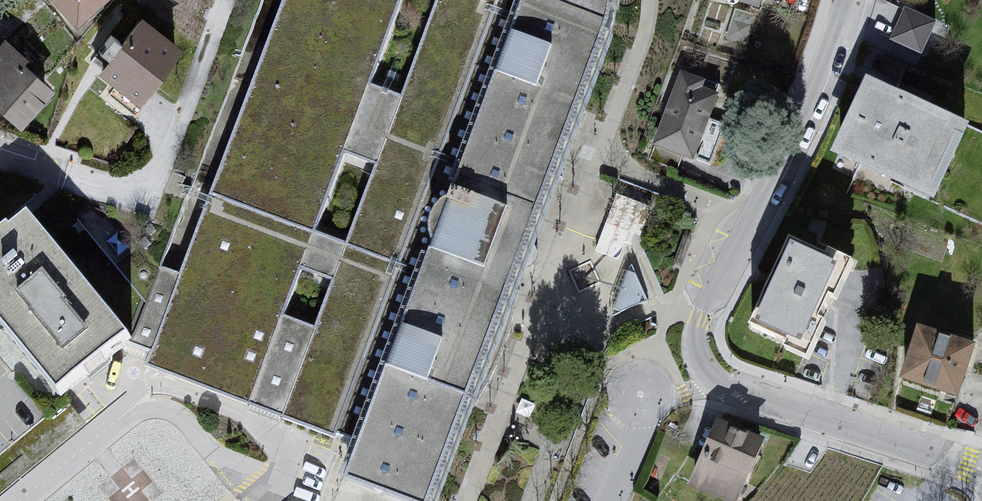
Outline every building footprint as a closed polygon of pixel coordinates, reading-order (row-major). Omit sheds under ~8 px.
[(73,30),(104,0),(43,0),(73,30)] [(280,413),(357,443),(344,485),(386,500),(437,500),(570,132),(605,34),(610,0),(285,0),(142,363),(280,413)] [(759,17),(765,0),(712,0),(759,17)] [(901,9),(886,44),(921,62),(938,24),(901,9)] [(91,78),(133,104),(174,49),(134,17),(91,78)] [(14,132),(49,94),(0,45),(0,116),(14,132)] [(677,77),(648,150),(692,164),(717,90),(677,77)] [(865,81),(829,159),(933,208),(969,132),(865,81)] [(52,399),(125,344),(25,219),(5,236),(4,231),(0,234),(0,334),(52,399)] [(794,243),(750,334),(808,362),(852,271),(794,243)] [(976,350),(916,332),(899,385),(957,404),(976,350)] [(688,482),(730,500),(739,500),(768,436),(719,414),(688,482)]
